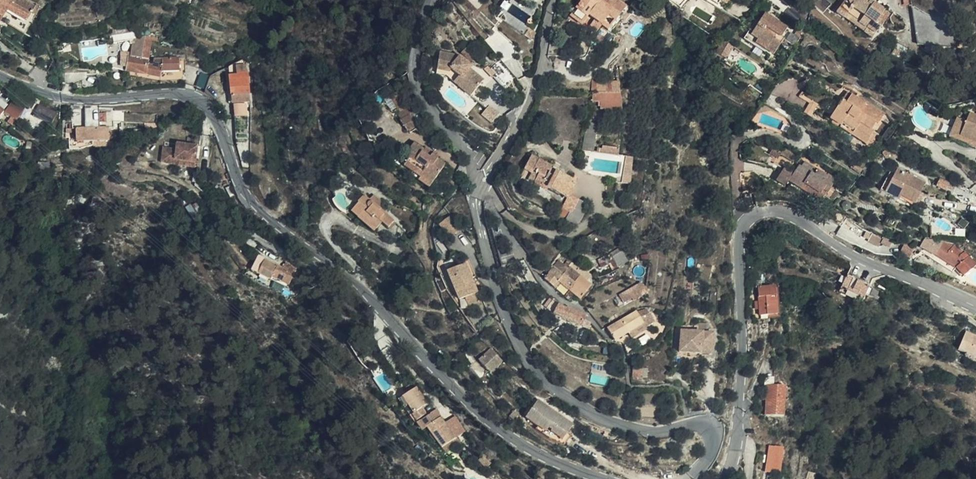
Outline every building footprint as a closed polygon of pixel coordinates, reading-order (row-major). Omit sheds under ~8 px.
[(25,10),(9,0),(6,0),(5,2),(22,13),(25,10)] [(25,10),(27,6),(28,7),(33,0),(9,0),(25,10)] [(615,0),(612,0),(607,7),(597,0),(575,0),(565,15),(576,23),(583,13),(604,28),(621,5),(615,0)] [(715,14),(726,2),(723,0),(697,0),(715,14)] [(867,0),(831,0),(865,30),(880,12),(867,0)] [(880,12),(884,7),(875,0),(867,0),(880,12)] [(905,4),(907,25),(947,27),(948,14),(914,11),(905,4)] [(766,46),(764,50),(772,55),(782,38),(780,36),(785,28),(762,14),(748,35),(756,39),(766,46)] [(946,38),(907,25),(907,38),(945,41),(946,38)] [(947,27),(907,25),(946,38),(947,27)] [(792,33),(799,37),(802,31),(795,27),(792,33)] [(463,49),(466,46),(458,36),(440,28),(432,47),(441,51),(448,60),(453,56),(464,72),(475,64),(465,51),(463,49)] [(142,46),(149,48),(152,37),(156,37),(157,34),(148,33),(144,32),(142,46)] [(142,46),(138,33),(135,34),(133,47),(125,45),(124,49),(141,52),(142,46)] [(753,43),(764,50),(766,46),(756,39),(753,43)] [(883,48),(889,53),(892,49),(886,44),(883,48)] [(111,59),(118,62),(121,48),(111,46),(110,57),(111,59)] [(118,62),(123,63),(159,72),(160,67),(161,62),(152,60),(146,59),(149,48),(142,46),(141,52),(124,49),(121,48),(118,62)] [(165,59),(164,67),(178,68),(179,55),(154,53),(153,56),(165,59)] [(160,67),(164,67),(165,59),(153,56),(152,60),(161,62),(160,67)] [(453,56),(448,60),(460,75),(464,72),(453,56)] [(243,71),(230,72),(231,83),(231,90),(244,90),(243,71)] [(844,86),(838,94),(843,97),(849,89),(844,86)] [(619,105),(618,89),(589,88),(588,96),(600,97),(600,104),(619,105)] [(843,97),(838,94),(825,115),(863,141),(865,138),(867,140),(874,131),(865,126),(872,117),(875,119),(880,111),(849,89),(843,97)] [(232,98),(232,114),(243,113),(243,98),(232,98)] [(9,112),(16,117),(23,105),(20,103),(16,100),(9,112)] [(804,112),(811,116),(819,104),(812,100),(804,112)] [(31,110),(43,118),(48,109),(36,102),(31,110)] [(84,115),(99,114),(98,103),(84,104),(84,115)] [(483,115),(494,121),(499,112),(488,105),(483,115)] [(48,109),(43,118),(47,120),(52,111),(48,109)] [(409,128),(418,120),(410,110),(401,118),(409,128)] [(975,136),(975,116),(972,114),(971,116),(961,112),(958,119),(955,127),(975,136)] [(97,128),(108,128),(108,122),(99,122),(99,114),(84,115),(85,124),(75,124),(76,137),(86,136),(97,128)] [(955,127),(958,119),(949,115),(946,124),(955,127)] [(950,140),(955,127),(946,124),(941,136),(950,140)] [(955,127),(950,140),(968,148),(970,143),(975,146),(975,136),(955,127)] [(109,134),(108,128),(97,128),(86,136),(94,135),(95,134),(99,133),(102,133),(109,134)] [(173,152),(193,154),(195,136),(174,134),(173,142),(160,141),(160,157),(172,157),(173,152)] [(530,150),(537,156),(540,154),(544,158),(538,166),(549,175),(552,173),(569,186),(581,172),(541,139),(530,150)] [(407,163),(434,181),(447,160),(441,156),(441,153),(441,152),(440,151),(439,150),(438,150),(437,150),(436,149),(435,150),(433,151),(431,154),(424,149),(426,146),(416,140),(408,152),(411,155),(407,163)] [(431,154),(433,151),(426,146),(424,149),(431,154)] [(784,164),(788,157),(777,150),(773,156),(784,164)] [(540,154),(537,156),(532,162),(538,166),(544,158),(540,154)] [(622,182),(630,183),(634,157),(626,155),(622,182)] [(45,167),(45,158),(36,162),(35,163),(45,167)] [(795,162),(824,181),(826,176),(797,159),(795,162)] [(878,185),(880,186),(883,182),(901,192),(910,198),(921,177),(890,160),(878,185)] [(817,194),(824,181),(795,162),(793,167),(790,165),(786,173),(777,168),(769,182),(780,188),(783,182),(794,188),(796,183),(817,194)] [(933,180),(944,185),(947,179),(936,174),(933,180)] [(261,196),(267,195),(264,180),(255,181),(256,191),(261,196)] [(883,182),(880,186),(898,196),(901,192),(883,182)] [(814,200),(817,194),(796,183),(794,188),(814,200)] [(354,198),(346,207),(353,213),(356,210),(370,223),(376,217),(381,222),(386,215),(375,205),(372,202),(374,200),(377,196),(369,189),(364,195),(357,189),(352,195),(354,198)] [(745,207),(756,201),(755,193),(745,194),(745,207)] [(356,210),(353,213),(368,226),(370,223),(356,210)] [(464,227),(453,213),(441,222),(451,236),(464,227)] [(939,250),(947,253),(952,247),(953,245),(943,240),(939,250)] [(952,247),(947,253),(960,263),(953,268),(960,278),(974,266),(964,250),(959,253),(952,247)] [(609,257),(614,267),(625,260),(620,251),(609,257)] [(596,257),(598,263),(609,257),(607,252),(596,257)] [(250,256),(250,257),(252,259),(271,273),(280,280),(286,282),(292,265),(274,258),(271,264),(250,256)] [(252,259),(250,257),(248,262),(267,277),(267,275),(280,280),(271,273),(252,259)] [(558,260),(554,264),(576,281),(584,269),(574,261),(573,263),(571,261),(568,266),(564,263),(559,258),(558,260)] [(267,277),(248,262),(246,270),(249,275),(266,281),(267,277)] [(467,296),(479,291),(468,262),(450,269),(461,298),(467,296)] [(835,285),(857,296),(867,274),(845,263),(835,285)] [(554,264),(545,276),(555,285),(558,281),(569,290),(576,281),(554,264)] [(576,281),(569,290),(574,294),(579,298),(589,285),(584,282),(590,274),(584,269),(576,281)] [(758,314),(774,313),(772,284),(756,286),(758,314)] [(634,298),(627,287),(608,296),(612,304),(621,300),(623,304),(634,298)] [(569,290),(566,294),(571,298),(574,294),(569,290)] [(484,303),(479,291),(467,296),(472,307),(484,303)] [(586,325),(588,320),(582,317),(584,314),(567,306),(566,307),(558,303),(554,310),(561,315),(586,325)] [(606,327),(612,338),(618,334),(644,318),(646,322),(650,319),(648,315),(649,314),(645,307),(635,310),(606,327)] [(710,334),(677,330),(674,351),(707,355),(710,334)] [(973,332),(965,351),(975,356),(975,333),(973,332)] [(499,364),(487,353),(477,365),(489,376),(499,364)] [(645,367),(631,366),(629,375),(644,376),(645,367)] [(782,385),(761,384),(759,399),(763,399),(762,413),(780,415),(782,385)] [(419,423),(432,414),(415,391),(402,400),(414,417),(412,418),(416,421),(419,423)] [(398,403),(405,412),(412,418),(414,417),(402,400),(398,403)] [(569,424),(531,406),(521,427),(535,433),(533,437),(548,443),(565,446),(569,436),(564,434),(569,424)] [(516,417),(512,413),(507,418),(511,423),(516,417)] [(435,415),(420,425),(426,430),(427,431),(436,438),(447,448),(453,453),(463,447),(457,439),(455,441),(435,415)] [(449,457),(453,453),(447,448),(436,438),(427,431),(449,457)] [(781,447),(765,443),(759,468),(776,472),(781,447)]
